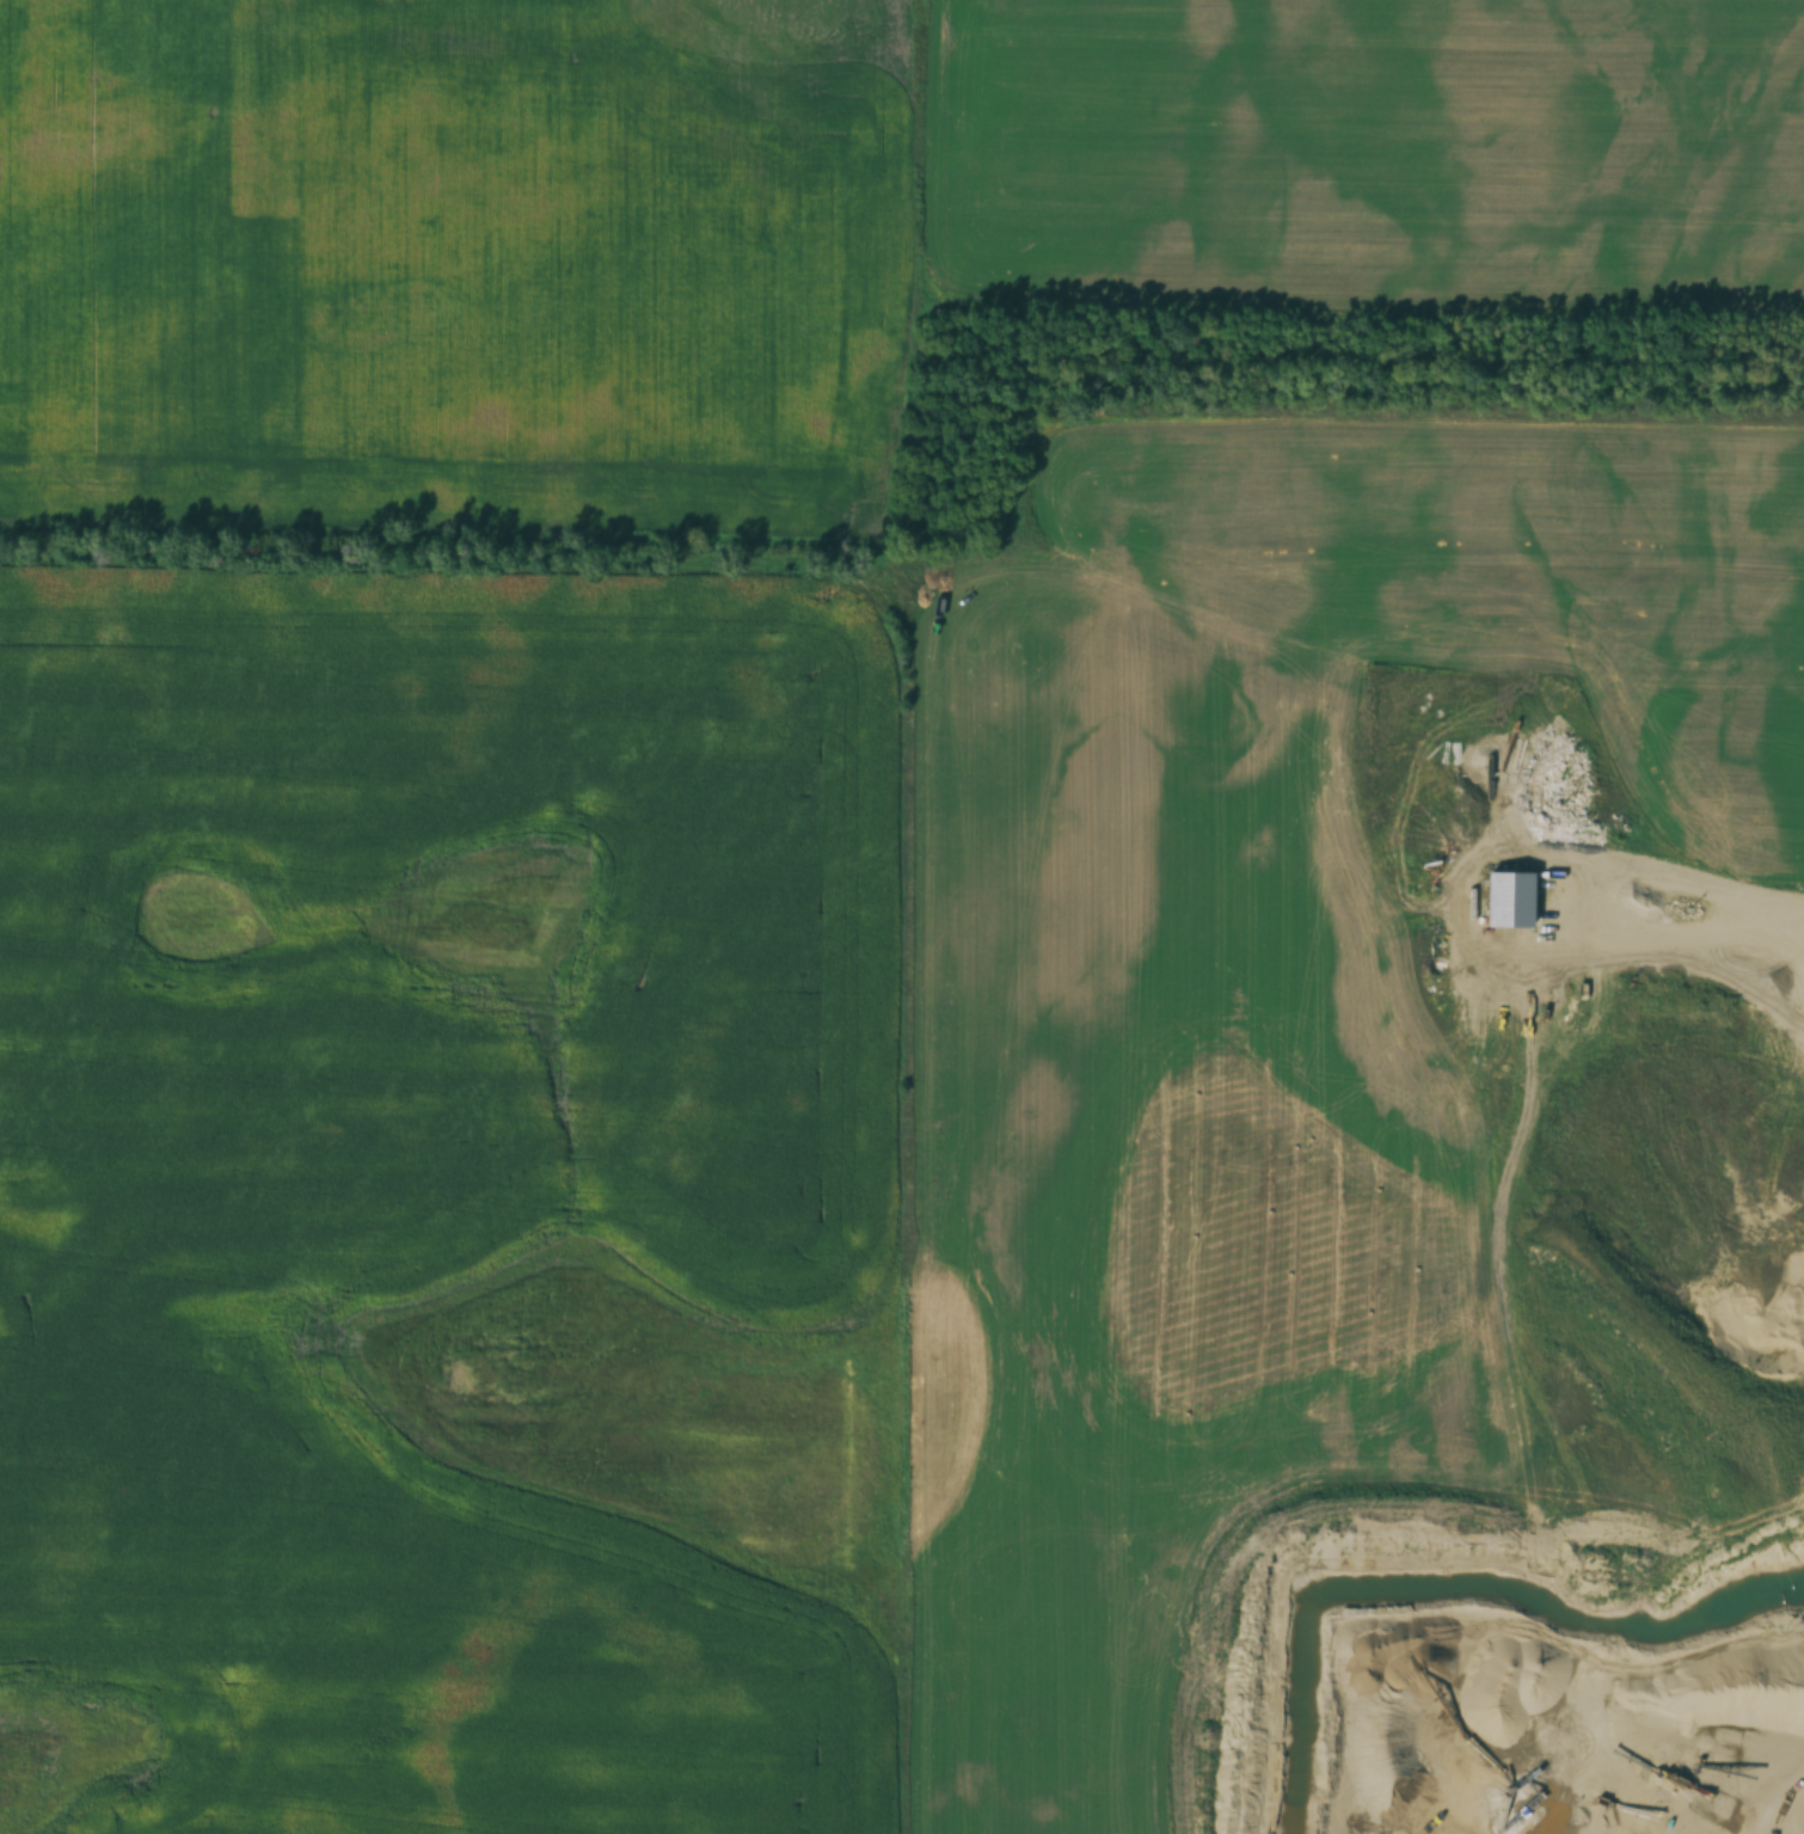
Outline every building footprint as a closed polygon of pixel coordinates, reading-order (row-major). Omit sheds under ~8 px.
[(1537,763),(1506,763),(1506,791),(1537,791),(1537,763)]
